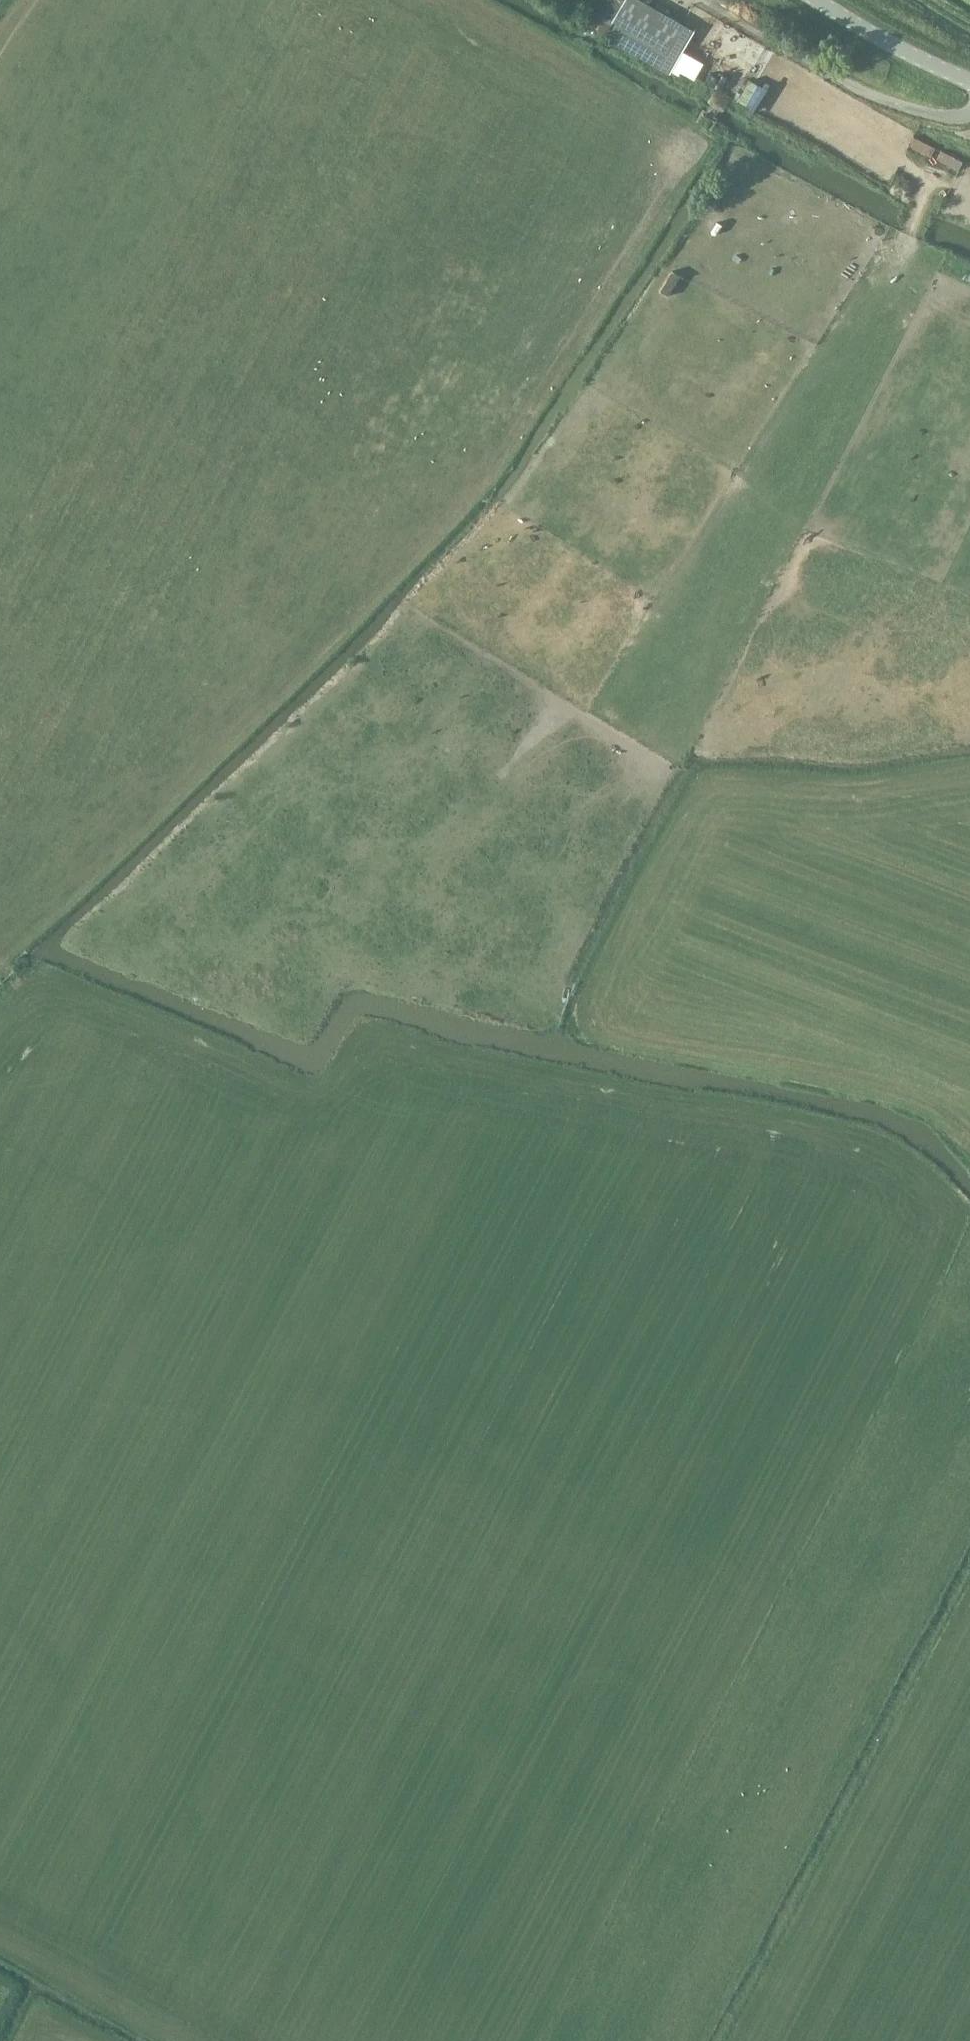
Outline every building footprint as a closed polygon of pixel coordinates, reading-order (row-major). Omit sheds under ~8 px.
[(579,2),(599,14),(594,23),(609,32),(608,34),(606,38),(659,69),(661,65),(662,64),(684,25),(642,0),(622,0),(621,4),(614,0),(576,0),(579,2)] [(872,118),(867,128),(884,136),(889,127),(872,118)]
